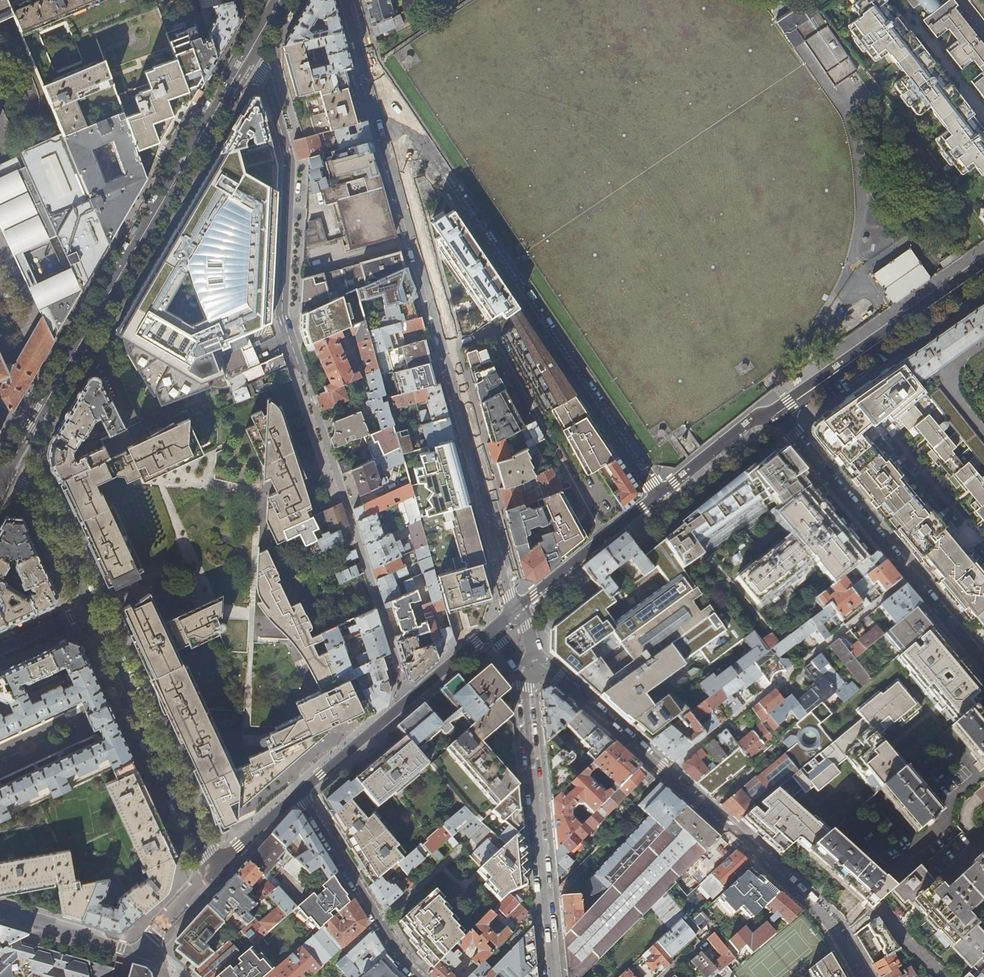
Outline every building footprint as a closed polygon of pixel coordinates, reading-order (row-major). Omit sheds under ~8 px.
[(14,14),(8,0),(0,0),(0,21),(14,14)] [(14,14),(64,135),(87,126),(76,98),(113,83),(95,33),(158,8),(155,0),(8,0),(14,14)] [(201,9),(209,7),(214,5),(234,0),(198,0),(201,9)] [(237,12),(234,0),(214,5),(217,18),(214,23),(209,7),(201,9),(206,23),(209,33),(210,36),(217,59),(230,35),(239,20),(237,12)] [(301,14),(295,23),(282,45),(301,40),(342,31),(339,20),(334,0),(309,0),(301,14)] [(365,1),(366,6),(370,19),(372,26),(395,16),(390,0),(369,0),(365,1)] [(440,0),(430,0),(408,10),(399,14),(395,16),(372,26),(374,36),(408,22),(407,19),(442,3),(440,0)] [(817,12),(817,13),(819,12),(814,5),(811,6),(807,0),(806,0),(776,20),(794,48),(804,42),(794,28),(817,12)] [(910,30),(909,31),(906,27),(906,24),(907,22),(895,6),(889,5),(886,1),(887,0),(856,0),(857,2),(855,3),(861,12),(858,14),(860,17),(853,22),(858,29),(880,57),(887,52),(889,55),(891,54),(906,74),(898,81),(922,112),(930,106),(946,126),(944,127),(946,130),(939,135),(964,167),(967,171),(973,166),(976,168),(977,167),(983,175),(983,174),(983,123),(981,120),(975,119),(972,114),(974,113),(955,89),(956,88),(948,77),(949,72),(946,68),(944,65),(939,64),(931,54),(929,55),(910,30)] [(956,4),(953,0),(946,0),(942,0),(940,2),(938,0),(936,0),(924,10),(928,15),(922,19),(927,27),(952,7),(956,4)] [(983,99),(983,47),(979,41),(977,43),(976,39),(973,37),(974,35),(952,7),(927,27),(983,99)] [(804,42),(835,86),(857,70),(817,13),(817,12),(794,28),(804,42)] [(880,57),(858,29),(853,22),(855,26),(851,30),(856,37),(859,38),(866,47),(865,49),(871,57),(876,53),(880,58),(880,57)] [(187,29),(204,80),(207,75),(209,71),(217,59),(210,36),(201,39),(196,26),(187,29)] [(199,90),(204,80),(187,29),(186,27),(167,34),(176,58),(191,98),(199,90)] [(349,68),(352,67),(350,58),(345,41),(342,31),(301,40),(311,77),(349,68)] [(311,77),(301,40),(282,45),(282,57),(282,66),(287,83),(292,102),(323,94),(354,85),(352,78),(349,68),(311,77)] [(184,101),(191,98),(176,58),(152,67),(153,68),(145,71),(148,82),(117,93),(123,111),(144,169),(148,161),(162,138),(176,114),(184,101)] [(403,62),(402,64),(403,65),(404,67),(406,68),(407,68),(409,67),(410,66),(411,65),(411,63),(411,61),(410,60),(408,59),(406,59),(405,59),(403,60),(403,62)] [(922,112),(898,81),(895,83),(894,85),(901,94),(904,92),(912,103),(910,105),(916,114),(919,114),(922,112)] [(359,104),(354,85),(323,94),(331,130),(364,122),(359,104)] [(331,130),(323,94),(292,102),(297,117),(303,138),(323,132),(331,130)] [(236,124),(220,153),(271,139),(265,119),(260,98),(252,97),(236,124)] [(146,174),(144,169),(123,111),(87,126),(64,135),(109,244),(115,234),(131,206),(139,192),(147,178),(146,174)] [(367,121),(364,122),(331,130),(332,133),(335,132),(339,148),(369,141),(372,140),(370,131),(367,121)] [(328,151),(323,132),(303,138),(294,140),(296,148),(299,159),(309,157),(328,151)] [(101,257),(109,244),(64,135),(19,154),(21,156),(82,290),(87,282),(98,262),(101,257)] [(964,167),(939,135),(942,139),(937,143),(943,151),(945,151),(952,160),(952,163),(958,171),(964,167)] [(278,170),(278,166),(274,151),(271,139),(220,153),(210,169),(184,214),(171,235),(168,242),(174,245),(178,253),(177,254),(175,253),(172,248),(166,245),(155,263),(150,272),(127,311),(115,331),(124,336),(123,341),(124,344),(153,395),(155,394),(159,404),(215,383),(217,384),(221,385),(226,385),(230,384),(228,378),(250,369),(237,337),(272,322),(270,317),(273,266),(275,227),(276,194),(278,170)] [(378,174),(369,141),(339,148),(328,151),(309,157),(310,166),(308,166),(307,179),(307,194),(323,189),(378,174)] [(21,156),(0,166),(0,170),(36,249),(48,243),(64,277),(51,283),(67,317),(74,304),(82,290),(21,156)] [(0,170),(0,226),(13,253),(15,258),(21,255),(36,249),(0,170)] [(337,200),(351,248),(395,235),(389,217),(379,180),(378,174),(323,189),(326,203),(337,200)] [(975,212),(983,223),(983,205),(975,212)] [(550,409),(574,395),(576,394),(551,356),(512,298),(468,233),(453,211),(445,216),(444,214),(431,222),(434,227),(440,236),(436,238),(489,317),(499,310),(503,316),(506,314),(513,325),(499,337),(533,398),(542,414),(550,409)] [(317,234),(319,241),(326,239),(320,218),(313,220),(315,227),(308,229),(305,230),(304,238),(308,237),(317,234)] [(315,227),(313,220),(306,222),(308,229),(315,227)] [(0,226),(0,228),(14,259),(15,258),(13,253),(0,226)] [(319,241),(317,234),(308,237),(310,244),(319,241)] [(894,305),(930,279),(909,249),(873,275),(894,305)] [(347,293),(356,289),(403,267),(399,252),(302,279),(300,314),(305,312),(343,295),(347,293)] [(944,269),(961,257),(958,253),(955,255),(954,253),(939,262),(944,269)] [(36,289),(21,255),(15,258),(28,285),(43,316),(46,310),(36,289)] [(28,285),(15,258),(14,259),(41,318),(43,316),(28,285)] [(67,317),(51,283),(36,289),(46,310),(57,333),(63,323),(67,317)] [(305,312),(300,314),(300,329),(306,345),(341,330),(349,326),(352,325),(343,295),(305,312)] [(412,300),(395,306),(388,308),(389,311),(388,311),(392,326),(417,319),(415,310),(412,300)] [(901,361),(917,380),(929,371),(931,373),(933,371),(932,369),(939,364),(970,341),(980,334),(982,337),(983,335),(983,333),(983,332),(983,308),(981,304),(962,317),(918,349),(901,361)] [(20,395),(37,366),(49,346),(53,339),(43,316),(41,318),(8,376),(0,359),(0,430),(20,395)] [(417,319),(392,326),(368,332),(372,344),(378,342),(381,352),(398,347),(394,334),(402,332),(403,335),(425,329),(423,324),(422,318),(417,319)] [(365,319),(355,324),(352,325),(349,326),(351,332),(353,333),(355,332),(367,374),(366,374),(371,391),(367,392),(369,399),(367,400),(367,401),(366,402),(366,403),(367,404),(368,405),(370,406),(371,406),(373,412),(377,411),(382,429),(394,424),(387,401),(383,402),(382,396),(386,395),(380,377),(374,354),(372,344),(368,332),(365,319)] [(828,339),(834,347),(853,333),(847,326),(828,339)] [(316,395),(321,410),(349,399),(343,385),(362,377),(359,371),(353,373),(350,371),(351,368),(339,343),(337,342),(337,338),(343,335),(341,330),(306,345),(308,351),(315,348),(318,350),(316,352),(328,379),(330,379),(330,383),(323,386),(325,391),(316,395)] [(398,347),(381,352),(374,354),(380,377),(395,372),(429,362),(426,350),(423,340),(398,347)] [(490,359),(499,356),(495,349),(491,341),(487,340),(461,349),(464,362),(466,368),(470,367),(490,359)] [(284,359),(283,355),(265,362),(269,372),(286,365),(284,359)] [(499,356),(490,359),(505,388),(514,383),(507,371),(499,356)] [(490,359),(470,367),(474,384),(479,402),(504,388),(505,388),(490,359)] [(921,563),(927,558),(936,569),(939,572),(932,577),(937,582),(949,597),(968,621),(974,616),(983,608),(983,572),(978,565),(983,560),(973,549),(970,552),(967,548),(963,551),(960,548),(952,538),(956,535),(953,531),(956,528),(947,517),(942,521),(935,513),(940,508),(926,491),(911,473),(904,465),(899,469),(892,461),(897,457),(894,452),(884,441),(889,438),(883,431),(879,427),(875,421),(881,417),(886,413),(899,429),(904,426),(913,436),(916,434),(919,432),(927,442),(926,443),(930,449),(929,451),(929,455),(939,467),(940,465),(947,473),(945,475),(950,481),(955,487),(958,487),(960,485),(966,492),(967,490),(972,496),(975,500),(970,504),(977,513),(983,522),(983,482),(975,471),(982,465),(975,455),(963,464),(951,450),(963,440),(956,431),(948,438),(942,431),(944,430),(939,424),(937,425),(928,414),(937,407),(929,396),(917,380),(901,361),(883,374),(860,390),(855,393),(825,415),(816,422),(814,434),(821,442),(830,454),(846,472),(860,490),(875,508),(892,528),(908,547),(921,563)] [(431,372),(429,362),(395,372),(401,394),(413,390),(435,384),(431,372)] [(260,366),(259,365),(250,369),(228,378),(230,384),(232,390),(245,384),(242,377),(245,376),(246,379),(262,372),(261,369),(263,368),(262,365),(260,366)] [(737,370),(737,371),(738,373),(739,374),(740,375),(742,375),(744,375),(745,374),(746,372),(746,370),(745,369),(744,367),(743,367),(741,366),(739,367),(738,368),(737,370)] [(261,386),(263,391),(291,380),(288,371),(282,373),(283,376),(273,380),(274,381),(261,386)] [(110,400),(101,379),(97,376),(92,376),(88,378),(83,386),(78,396),(90,403),(89,405),(97,421),(102,418),(110,434),(126,426),(116,406),(113,400),(110,400)] [(252,382),(245,384),(232,390),(237,402),(254,395),(251,388),(254,386),(252,382)] [(435,384),(413,390),(417,403),(427,400),(428,403),(427,405),(430,414),(427,414),(427,413),(425,411),(419,412),(422,422),(431,419),(432,422),(449,417),(447,409),(442,392),(439,383),(435,384)] [(525,426),(504,388),(479,402),(485,422),(491,442),(498,440),(506,436),(525,426)] [(937,407),(956,431),(963,440),(975,455),(982,465),(983,467),(983,444),(940,388),(929,396),(937,407)] [(401,394),(387,398),(387,401),(394,424),(396,432),(404,430),(402,422),(398,423),(394,409),(417,403),(413,390),(401,394)] [(582,407),(574,395),(550,409),(586,474),(605,463),(616,457),(601,436),(592,422),(582,407)] [(67,414),(65,418),(57,432),(69,439),(67,443),(78,449),(82,450),(83,448),(80,446),(86,435),(88,436),(97,421),(89,405),(90,403),(78,396),(67,414)] [(286,422),(284,416),(280,405),(264,412),(265,413),(262,415),(260,410),(249,415),(253,425),(244,429),(254,450),(262,447),(287,436),(283,423),(286,422)] [(334,422),(332,424),(333,424),(334,427),(334,431),(334,433),(332,436),(330,438),(334,448),(370,434),(361,411),(334,422)] [(452,428),(449,417),(432,422),(429,422),(433,436),(400,446),(401,448),(402,454),(418,449),(449,441),(455,439),(452,428)] [(202,454),(186,419),(145,437),(159,469),(161,473),(179,465),(202,454)] [(528,448),(535,444),(544,439),(539,428),(535,421),(525,426),(532,438),(525,442),(528,448)] [(394,424),(382,429),(371,433),(375,442),(377,441),(383,455),(401,448),(400,446),(396,432),(394,424)] [(136,449),(133,442),(131,443),(130,441),(131,441),(126,426),(110,434),(108,435),(104,437),(102,438),(110,457),(118,475),(123,475),(125,481),(139,476),(142,482),(152,477),(148,470),(146,471),(142,462),(136,449)] [(674,439),(687,459),(699,450),(687,430),(674,439)] [(656,434),(655,436),(656,438),(657,439),(659,440),(660,440),(662,439),(663,438),(664,437),(664,435),(664,433),(663,432),(661,431),(659,431),(658,432),(656,433),(656,434)] [(110,457),(102,438),(100,434),(96,436),(101,447),(81,456),(81,459),(81,460),(79,461),(76,455),(80,453),(82,450),(78,449),(67,443),(69,439),(57,432),(52,440),(50,445),(48,451),(48,455),(49,459),(50,462),(58,481),(110,457)] [(310,509),(307,499),(297,466),(287,436),(262,447),(254,450),(258,459),(262,470),(261,483),(262,483),(263,480),(265,479),(268,477),(270,480),(272,486),(275,492),(267,496),(265,521),(276,544),(287,538),(284,529),(310,517),(307,510),(310,509)] [(512,456),(506,436),(498,440),(491,442),(487,443),(489,449),(492,462),(496,461),(511,457),(512,456)] [(159,469),(145,437),(142,439),(133,442),(136,449),(142,462),(146,471),(148,470),(152,477),(157,475),(161,473),(159,469)] [(456,463),(449,441),(418,449),(427,481),(411,485),(414,496),(420,518),(467,504),(462,487),(456,463)] [(549,469),(535,444),(528,448),(512,456),(511,457),(496,461),(496,462),(499,475),(503,487),(529,479),(549,469)] [(404,461),(402,454),(401,448),(383,455),(351,469),(353,476),(359,495),(389,483),(387,477),(379,481),(374,466),(377,464),(380,472),(404,461)] [(809,489),(802,480),(795,473),(801,468),(792,458),(789,454),(781,460),(778,457),(775,453),(765,461),(744,477),(714,502),(684,526),(643,558),(652,571),(673,556),(686,575),(711,557),(745,534),(774,514),(809,489)] [(618,456),(616,457),(605,463),(613,476),(611,478),(617,488),(612,492),(623,509),(630,504),(639,497),(640,489),(627,470),(618,456)] [(100,492),(96,483),(115,474),(118,475),(110,457),(58,481),(68,503),(97,564),(107,586),(112,584),(120,581),(119,580),(123,578),(118,567),(138,558),(113,504),(108,506),(102,492),(100,492)] [(552,467),(549,469),(529,479),(503,487),(499,488),(502,499),(505,510),(523,504),(524,505),(534,501),(532,496),(522,500),(519,490),(532,487),(530,482),(535,479),(543,494),(541,495),(542,498),(562,490),(564,489),(552,467)] [(807,476),(801,468),(795,473),(802,480),(807,476)] [(403,501),(414,496),(411,485),(353,508),(355,514),(357,520),(384,509),(388,507),(399,502),(403,501)] [(867,560),(809,489),(774,514),(791,535),(792,534),(796,539),(792,542),(790,540),(773,554),(771,552),(765,558),(736,580),(760,606),(786,583),(810,563),(809,562),(813,559),(817,563),(816,564),(834,586),(844,578),(849,574),(867,560)] [(587,538),(562,490),(542,498),(541,498),(544,505),(540,506),(546,523),(551,521),(554,530),(550,532),(561,560),(580,544),(587,538)] [(414,496),(403,501),(409,521),(405,523),(406,526),(408,525),(421,519),(420,518),(414,496)] [(399,502),(388,507),(392,515),(402,510),(399,502)] [(341,503),(323,512),(329,531),(329,534),(339,529),(348,525),(344,513),(341,503)] [(467,504),(420,518),(421,519),(428,544),(431,556),(434,567),(442,597),(445,608),(463,603),(469,627),(474,626),(481,624),(490,596),(483,571),(481,563),(485,562),(483,556),(478,536),(472,514),(469,504),(467,504)] [(524,505),(523,504),(505,510),(512,533),(520,562),(524,576),(536,580),(545,573),(554,565),(561,560),(550,532),(546,523),(540,506),(532,509),(531,507),(529,507),(524,508),(523,506),(524,505)] [(384,509),(357,520),(360,531),(364,544),(383,536),(379,520),(383,518),(381,514),(382,513),(383,514),(386,513),(384,509)] [(8,562),(8,557),(16,558),(16,562),(17,562),(37,553),(27,533),(20,517),(8,516),(0,530),(0,557),(8,562)] [(317,540),(313,532),(319,529),(313,516),(310,517),(284,529),(287,538),(288,539),(301,533),(300,532),(303,531),(304,534),(301,535),(305,545),(310,543),(317,540)] [(421,519),(408,525),(414,550),(428,544),(421,519)] [(310,543),(315,554),(343,541),(341,534),(340,530),(339,529),(329,534),(329,531),(321,535),(322,537),(317,540),(310,543)] [(383,536),(364,544),(369,557),(372,567),(398,556),(407,553),(412,551),(409,541),(401,544),(400,539),(394,540),(392,532),(383,536)] [(643,558),(624,534),(614,542),(603,551),(616,568),(629,558),(643,577),(652,571),(643,558)] [(806,607),(786,583),(760,606),(736,580),(765,558),(745,534),(711,557),(773,632),(806,607)] [(428,544),(414,550),(412,551),(407,553),(408,555),(415,552),(417,562),(431,556),(428,544)] [(363,708),(344,716),(347,722),(355,719),(356,722),(373,714),(374,714),(353,669),(338,676),(328,649),(326,643),(324,638),(322,632),(313,636),(310,630),(314,628),(308,613),(306,614),(301,601),(292,605),(280,582),(278,582),(277,580),(280,579),(278,574),(279,574),(267,549),(258,553),(258,546),(256,546),(256,585),(258,592),(261,599),(262,601),(263,603),(265,605),(266,607),(261,610),(291,641),(307,665),(319,691),(349,678),(363,708)] [(315,570),(318,576),(348,561),(358,557),(355,549),(347,553),(341,556),(341,557),(315,570)] [(605,577),(616,568),(603,551),(593,559),(582,568),(601,592),(608,601),(618,594),(605,577)] [(408,555),(407,553),(398,556),(401,565),(403,564),(404,567),(416,562),(417,565),(411,567),(406,569),(408,575),(397,580),(397,581),(395,581),(396,583),(397,583),(398,587),(399,587),(401,593),(405,592),(406,594),(408,593),(404,580),(412,576),(412,577),(416,575),(417,579),(414,580),(415,584),(420,583),(421,586),(415,588),(416,589),(417,588),(421,599),(414,602),(412,601),(409,602),(416,625),(419,624),(420,621),(426,620),(422,606),(431,602),(423,572),(422,573),(417,562),(415,552),(408,555)] [(878,552),(867,560),(849,574),(850,576),(853,574),(856,574),(858,572),(863,578),(885,562),(881,556),(878,552)] [(42,565),(37,553),(17,562),(15,565),(19,574),(17,575),(19,577),(20,576),(22,580),(22,583),(24,588),(25,588),(48,577),(42,565)] [(401,565),(398,556),(372,567),(374,574),(376,579),(404,567),(403,564),(401,565)] [(434,567),(431,556),(417,562),(422,573),(423,572),(434,567)] [(686,575),(673,556),(652,571),(643,577),(618,594),(608,601),(601,592),(591,600),(575,613),(559,626),(550,633),(549,652),(555,657),(566,667),(576,676),(654,620),(647,608),(612,633),(600,616),(622,601),(624,603),(653,584),(670,609),(696,589),(686,575)] [(0,557),(0,589),(1,589),(4,584),(6,582),(1,579),(9,566),(8,562),(0,557)] [(143,569),(138,558),(118,567),(123,578),(130,575),(132,578),(135,576),(140,571),(143,569)] [(416,562),(404,567),(376,579),(378,585),(380,591),(396,583),(395,581),(397,581),(397,580),(408,575),(406,569),(411,567),(417,565),(416,562)] [(893,570),(885,562),(863,578),(851,587),(849,589),(855,598),(876,582),(885,593),(901,580),(893,570)] [(335,574),(339,584),(359,575),(355,565),(335,574)] [(434,567),(423,572),(431,602),(442,597),(434,567)] [(311,570),(301,575),(309,597),(320,593),(311,570)] [(416,589),(415,588),(412,577),(412,576),(404,580),(408,593),(416,589)] [(52,586),(48,577),(25,588),(30,592),(29,596),(37,612),(44,609),(52,605),(56,595),(52,586)] [(851,587),(844,578),(834,586),(814,601),(822,610),(830,604),(842,620),(861,604),(858,600),(855,598),(849,589),(851,587)] [(397,583),(396,583),(380,591),(382,599),(384,603),(406,594),(405,592),(401,593),(399,587),(398,587),(397,583)] [(4,584),(1,589),(0,591),(0,604),(0,605),(0,611),(7,626),(29,616),(37,612),(29,596),(28,597),(4,584)] [(879,607),(894,626),(917,607),(920,603),(912,594),(905,586),(891,597),(879,607)] [(416,589),(408,593),(406,594),(384,603),(385,607),(392,605),(401,633),(394,636),(396,641),(416,634),(429,631),(426,620),(420,621),(419,624),(416,625),(409,602),(412,601),(414,602),(421,599),(417,588),(416,589)] [(714,614),(696,589),(670,609),(654,620),(576,676),(592,690),(600,697),(714,614)] [(349,678),(319,691),(294,702),(300,715),(273,727),(274,730),(267,733),(268,735),(266,736),(266,735),(260,738),(259,739),(258,740),(259,743),(260,744),(261,745),(263,745),(266,744),(267,748),(248,757),(249,761),(235,768),(186,663),(182,664),(175,649),(187,643),(189,647),(218,634),(217,632),(222,630),(223,628),(224,627),(224,625),(224,624),(222,622),(221,622),(218,622),(217,618),(221,617),(221,609),(221,594),(208,600),(162,620),(148,591),(139,599),(140,602),(131,606),(129,603),(122,607),(126,614),(124,615),(132,632),(129,633),(133,641),(151,680),(176,734),(179,741),(182,740),(194,766),(192,768),(204,795),(221,831),(228,828),(227,824),(237,819),(237,809),(280,772),(327,730),(325,725),(344,716),(363,708),(349,678)] [(858,600),(861,604),(864,609),(870,605),(864,596),(858,600)] [(442,597),(431,602),(422,606),(426,620),(429,631),(433,643),(438,659),(447,652),(456,644),(451,627),(439,631),(438,629),(437,629),(434,626),(430,612),(441,609),(445,624),(450,623),(445,608),(442,597)] [(265,605),(263,603),(262,601),(261,599),(256,602),(261,610),(266,607),(265,605)] [(723,607),(714,614),(600,697),(609,705),(623,718),(631,724),(633,723),(671,693),(663,682),(685,666),(678,656),(720,625),(735,645),(745,637),(723,607)] [(902,654),(934,627),(925,617),(917,607),(894,626),(885,634),(902,654)] [(974,616),(983,627),(983,608),(974,616)] [(375,609),(338,625),(322,632),(324,638),(328,637),(329,642),(326,643),(328,649),(344,642),(343,639),(353,634),(352,632),(359,629),(361,634),(380,625),(379,620),(375,609)] [(332,615),(318,621),(322,632),(338,625),(334,616),(332,615)] [(872,621),(868,616),(863,619),(868,625),(872,621)] [(789,635),(789,636),(796,645),(809,635),(816,629),(809,620),(789,635)] [(857,640),(858,642),(865,651),(883,636),(873,623),(869,626),(871,629),(868,631),(857,640)] [(385,639),(380,625),(361,634),(349,639),(350,642),(355,640),(358,648),(365,646),(366,650),(363,651),(364,653),(350,660),(344,642),(328,649),(338,676),(353,669),(380,657),(389,652),(385,639)] [(857,640),(868,631),(864,626),(852,635),(857,640)] [(939,634),(934,628),(898,658),(910,672),(909,676),(914,677),(926,691),(961,660),(953,650),(939,634)] [(825,641),(818,632),(816,629),(809,635),(812,638),(813,637),(819,645),(825,641)] [(752,631),(745,637),(735,645),(671,693),(633,723),(647,736),(653,741),(671,728),(680,720),(688,714),(703,703),(712,696),(720,689),(737,676),(753,664),(768,652),(752,631)] [(416,634),(396,641),(400,653),(408,678),(414,680),(424,671),(438,659),(433,643),(420,647),(416,634)] [(779,658),(796,645),(789,636),(769,651),(785,671),(785,672),(792,666),(787,660),(780,660),(779,658)] [(843,636),(838,639),(855,660),(865,651),(858,642),(852,648),(843,636)] [(855,660),(838,639),(830,646),(847,667),(855,661),(855,660)] [(58,644),(48,648),(57,669),(65,666),(67,672),(88,663),(79,644),(67,640),(58,644)] [(34,655),(23,660),(33,680),(57,669),(48,648),(34,655)] [(785,671),(769,651),(768,652),(753,664),(769,685),(769,684),(770,681),(771,679),(773,676),(774,674),(778,672),(780,672),(783,671),(785,672),(785,671)] [(815,658),(811,661),(835,693),(845,684),(832,668),(824,674),(821,670),(828,664),(820,654),(815,658)] [(386,677),(380,657),(353,669),(374,714),(378,710),(384,705),(385,700),(389,686),(386,677)] [(11,665),(0,670),(13,697),(26,691),(23,686),(20,685),(21,682),(24,681),(28,682),(33,680),(23,660),(11,665)] [(936,703),(971,672),(968,669),(961,660),(926,691),(936,703)] [(838,697),(835,693),(811,661),(803,667),(818,683),(819,685),(817,687),(815,685),(810,690),(821,704),(822,703),(832,715),(844,704),(838,697)] [(871,680),(855,661),(847,667),(863,687),(871,680)] [(11,814),(6,802),(17,797),(19,801),(39,792),(37,788),(48,783),(53,795),(71,786),(66,775),(77,770),(79,773),(99,764),(97,761),(108,756),(113,767),(132,758),(119,730),(110,710),(101,690),(88,663),(67,672),(73,684),(63,688),(62,685),(40,694),(42,697),(31,702),(26,691),(13,697),(8,699),(13,710),(2,715),(0,712),(0,736),(4,734),(20,727),(36,719),(53,711),(69,704),(84,697),(89,709),(85,711),(89,719),(93,728),(98,726),(103,738),(88,745),(71,753),(56,760),(36,769),(20,776),(4,784),(0,786),(0,819),(11,814)] [(769,685),(753,664),(737,676),(744,685),(746,688),(760,678),(767,687),(769,685)] [(824,674),(832,668),(828,664),(821,670),(824,674)] [(465,687),(487,712),(429,765),(465,807),(480,822),(519,786),(517,773),(516,757),(514,742),(513,725),(509,719),(512,717),(505,709),(498,700),(509,691),(489,667),(484,671),(471,682),(465,687)] [(5,701),(8,699),(13,697),(0,670),(0,671),(0,698),(5,701)] [(974,698),(968,691),(979,681),(974,676),(971,672),(936,703),(937,704),(934,706),(947,721),(948,720),(953,725),(973,708),(969,703),(974,698)] [(487,712),(465,687),(457,676),(439,691),(456,712),(441,725),(423,705),(397,727),(405,737),(429,765),(487,712)] [(730,697),(744,685),(737,676),(720,689),(729,701),(730,702),(733,700),(730,697)] [(890,722),(914,701),(897,680),(886,690),(888,692),(882,697),(880,695),(858,714),(862,719),(845,735),(847,737),(842,741),(840,739),(834,744),(839,751),(844,758),(846,756),(849,759),(883,729),(879,725),(887,718),(890,722)] [(838,697),(848,688),(845,684),(835,693),(838,697)] [(560,721),(565,726),(578,714),(580,713),(570,704),(551,687),(540,693),(542,713),(545,745),(560,731),(556,727),(556,722),(560,721)] [(754,697),(746,688),(742,692),(741,696),(747,703),(754,697)] [(729,701),(720,689),(712,696),(719,706),(725,701),(727,703),(729,701)] [(771,693),(758,704),(767,715),(783,701),(774,690),(771,693)] [(821,704),(810,690),(804,695),(805,697),(797,703),(807,715),(821,704)] [(787,698),(783,701),(767,715),(778,728),(783,734),(784,735),(790,729),(807,715),(797,703),(791,695),(787,698)] [(719,706),(712,696),(703,703),(720,724),(724,720),(720,715),(721,714),(716,707),(719,706)] [(737,700),(732,704),(737,711),(742,706),(737,700)] [(918,713),(917,711),(920,708),(914,701),(890,722),(892,724),(899,718),(903,722),(911,716),(912,718),(918,713)] [(720,724),(703,703),(688,714),(696,724),(708,714),(712,719),(700,729),(705,736),(710,732),(720,724)] [(822,703),(821,704),(807,715),(790,729),(796,736),(810,725),(814,730),(819,726),(832,715),(822,703)] [(733,714),(737,711),(732,704),(726,709),(731,715),(733,714)] [(778,728),(767,715),(758,704),(756,705),(751,709),(763,723),(767,721),(768,725),(773,732),(778,728)] [(973,708),(953,725),(951,727),(972,752),(969,754),(976,762),(979,761),(983,767),(983,720),(973,708)] [(578,714),(565,726),(560,731),(545,745),(546,758),(550,803),(559,794),(569,785),(612,745),(602,736),(586,722),(578,714)] [(696,724),(688,714),(680,720),(687,728),(689,727),(695,734),(686,741),(671,728),(653,741),(651,743),(661,752),(673,762),(683,754),(705,736),(700,729),(696,724)] [(753,731),(753,732),(764,746),(767,749),(770,747),(767,743),(773,739),(770,735),(768,733),(762,724),(753,731)] [(796,736),(780,750),(784,754),(799,772),(833,744),(819,726),(814,730),(810,725),(796,736)] [(857,773),(885,748),(877,738),(884,731),(883,729),(849,759),(854,765),(852,767),(857,773)] [(734,741),(729,734),(725,730),(716,737),(712,740),(728,758),(739,748),(734,741)] [(737,739),(734,741),(739,748),(751,763),(757,758),(754,754),(764,746),(753,732),(740,743),(737,739)] [(377,808),(429,765),(405,737),(365,771),(354,781),(362,790),(377,808)] [(712,740),(704,746),(712,755),(716,760),(720,764),(728,758),(712,740)] [(591,816),(596,811),(618,789),(640,767),(624,753),(614,743),(612,745),(569,785),(573,789),(563,799),(559,794),(550,803),(551,810),(553,831),(555,851),(573,834),(579,827),(571,819),(571,813),(576,808),(582,808),(591,816)] [(833,768),(844,758),(839,751),(834,744),(833,744),(799,772),(768,797),(740,819),(750,828),(757,834),(759,832),(761,834),(794,805),(789,800),(800,791),(802,794),(811,787),(812,789),(816,786),(819,789),(827,782),(824,779),(835,770),(833,768)] [(711,757),(712,755),(704,746),(703,748),(711,757)] [(720,764),(697,784),(703,789),(710,796),(751,763),(739,748),(728,758),(720,764)] [(903,769),(906,766),(895,754),(893,756),(885,748),(857,773),(874,794),(880,789),(881,788),(903,769)] [(697,784),(720,764),(716,760),(710,764),(707,760),(705,762),(702,759),(700,760),(699,759),(705,754),(701,749),(683,764),(682,771),(690,778),(697,784)] [(784,754),(721,805),(731,814),(738,821),(740,819),(768,797),(799,772),(784,754)] [(139,772),(132,758),(113,767),(112,767),(117,778),(105,784),(143,866),(141,867),(142,869),(144,868),(149,877),(139,886),(137,884),(126,894),(127,897),(133,903),(143,910),(148,906),(155,900),(163,893),(167,888),(169,883),(176,853),(161,820),(139,772)] [(640,767),(618,789),(626,797),(632,790),(643,779),(649,785),(654,780),(645,771),(640,767)] [(940,811),(903,769),(881,788),(880,789),(918,832),(927,824),(929,826),(933,822),(932,820),(940,811)] [(520,803),(519,786),(480,822),(483,824),(489,829),(503,842),(505,845),(516,835),(523,829),(522,825),(520,803)] [(616,806),(626,797),(618,789),(596,811),(604,819),(605,819),(607,817),(607,815),(616,806)] [(596,902),(685,807),(677,800),(666,790),(643,814),(649,819),(581,889),(596,902)] [(625,809),(632,802),(627,798),(626,797),(616,806),(619,808),(621,805),(625,809)] [(368,819),(351,800),(332,818),(341,832),(352,850),(358,861),(366,874),(372,884),(396,864),(397,865),(404,859),(395,848),(399,845),(373,815),(368,819)] [(772,847),(810,814),(804,809),(802,812),(794,805),(761,834),(765,838),(763,840),(768,844),(772,847)] [(470,837),(483,824),(480,822),(465,807),(442,827),(452,838),(460,831),(468,839),(470,837)] [(685,807),(596,902),(581,918),(563,937),(564,948),(567,973),(567,976),(581,976),(650,908),(665,892),(674,883),(719,838),(710,830),(695,816),(685,807)] [(637,807),(618,826),(625,833),(643,814),(637,807)] [(596,811),(591,816),(579,827),(573,834),(581,841),(590,832),(600,822),(601,822),(603,821),(603,820),(604,819),(596,811)] [(279,825),(271,835),(287,850),(286,851),(287,853),(289,850),(286,848),(298,835),(308,851),(294,860),(321,886),(322,886),(332,877),(336,873),(332,866),(322,850),(311,832),(299,813),(292,812),(279,825)] [(830,832),(810,814),(772,847),(782,857),(796,842),(807,852),(823,838),(830,832)] [(484,834),(489,829),(483,824),(470,837),(475,842),(484,834)] [(452,838),(442,827),(420,845),(434,859),(438,863),(443,858),(437,850),(445,843),(452,851),(458,845),(452,838)] [(883,879),(830,832),(823,838),(807,852),(863,901),(861,903),(869,910),(890,891),(895,887),(884,878),(883,879)] [(583,843),(581,841),(573,834),(555,851),(557,867),(558,878),(573,862),(565,856),(574,848),(576,850),(578,849),(583,843)] [(281,862),(288,853),(287,853),(286,851),(287,850),(271,835),(259,848),(248,861),(265,879),(268,882),(274,889),(268,895),(287,916),(294,910),(296,908),(277,887),(278,884),(273,878),(272,878),(268,874),(277,863),(279,865),(281,862)] [(525,874),(519,868),(522,865),(519,862),(523,858),(520,854),(523,851),(521,848),(517,845),(520,842),(517,839),(518,837),(516,835),(505,845),(503,847),(478,869),(488,880),(486,883),(497,894),(494,897),(500,902),(508,894),(526,886),(526,883),(522,878),(525,874)] [(472,853),(481,863),(496,850),(492,845),(494,844),(488,838),(472,853)] [(728,846),(719,838),(674,883),(686,896),(698,885),(734,851),(728,846)] [(434,859),(420,845),(404,859),(397,865),(399,867),(401,869),(408,877),(401,883),(407,890),(415,884),(408,877),(425,862),(426,864),(426,865),(427,866),(434,859)] [(9,893),(58,884),(60,894),(63,914),(73,918),(80,920),(97,884),(80,887),(79,879),(74,880),(69,849),(0,862),(0,895),(9,893)] [(734,851),(698,885),(712,899),(732,880),(732,879),(731,877),(734,875),(738,879),(750,868),(751,866),(741,858),(734,851)] [(972,863),(973,865),(945,891),(935,880),(933,882),(919,866),(895,887),(890,891),(903,905),(906,902),(910,906),(914,903),(927,918),(926,919),(937,930),(938,930),(972,967),(974,966),(981,958),(983,956),(983,934),(965,913),(983,896),(983,852),(972,863)] [(321,886),(294,860),(293,858),(284,867),(310,896),(321,886)] [(265,879),(248,861),(242,868),(228,883),(211,902),(207,906),(222,922),(234,909),(236,911),(233,915),(234,918),(238,919),(241,922),(240,925),(237,928),(240,931),(252,920),(247,914),(250,911),(268,895),(274,889),(268,882),(260,890),(257,888),(252,893),(251,891),(251,890),(250,888),(255,882),(259,885),(265,879)] [(400,897),(407,890),(401,883),(399,881),(394,885),(395,886),(392,888),(389,884),(390,883),(389,881),(386,883),(384,881),(388,877),(388,876),(399,867),(397,865),(396,864),(372,884),(369,887),(377,900),(383,910),(385,910),(400,897)] [(764,908),(780,892),(769,882),(765,879),(764,880),(756,873),(751,868),(750,869),(750,868),(738,879),(720,895),(691,921),(685,915),(680,920),(695,936),(700,931),(699,930),(706,923),(705,921),(707,920),(728,942),(728,941),(743,927),(759,912),(761,911),(764,908)] [(335,882),(332,877),(322,886),(321,886),(310,896),(297,907),(310,917),(312,915),(325,925),(349,904),(344,896),(335,882)] [(98,881),(97,884),(80,920),(101,926),(116,930),(119,930),(121,929),(143,910),(133,903),(127,897),(126,894),(120,898),(117,906),(114,906),(115,902),(106,900),(103,902),(99,901),(106,897),(110,879),(98,881)] [(665,892),(650,908),(669,930),(680,920),(685,915),(665,892)] [(780,892),(764,908),(773,916),(769,918),(770,921),(771,922),(773,922),(778,917),(787,925),(801,912),(786,897),(780,892)] [(432,969),(464,937),(457,930),(458,928),(449,918),(451,916),(442,906),(443,905),(432,893),(400,922),(410,933),(408,935),(418,945),(416,947),(425,957),(423,958),(424,959),(432,969)] [(523,901),(516,895),(513,898),(508,894),(500,902),(496,906),(507,917),(519,905),(523,901)] [(250,911),(255,917),(252,920),(240,931),(214,955),(198,969),(194,972),(196,974),(200,976),(217,976),(245,953),(252,947),(287,916),(268,895),(250,911)] [(562,926),(563,937),(581,918),(578,915),(580,913),(579,905),(581,904),(581,903),(579,903),(579,898),(559,898),(560,908),(562,926)] [(288,957),(279,965),(265,976),(310,976),(327,962),(353,938),(365,928),(364,919),(361,914),(353,901),(349,904),(325,925),(322,927),(323,927),(288,957)] [(530,915),(519,905),(507,917),(517,928),(530,915)] [(222,922),(207,906),(188,928),(177,940),(178,952),(182,956),(185,958),(188,960),(192,964),(194,966),(198,969),(214,955),(203,945),(223,923),(222,922)] [(512,933),(506,927),(499,935),(495,935),(488,927),(489,924),(496,916),(490,910),(474,926),(482,934),(478,937),(471,930),(464,937),(432,969),(428,973),(432,976),(452,976),(449,974),(460,962),(457,959),(469,946),(473,945),(478,951),(477,954),(471,960),(478,967),(493,953),(485,945),(489,942),(496,949),(512,933)] [(532,928),(531,921),(531,914),(530,915),(517,928),(512,933),(496,949),(493,953),(478,967),(469,976),(484,976),(491,969),(532,928)] [(873,964),(899,949),(897,946),(891,938),(881,923),(877,917),(867,925),(869,929),(857,937),(866,952),(873,964)] [(680,920),(669,930),(656,942),(670,957),(683,946),(695,936),(680,920)] [(743,927),(728,941),(737,952),(744,946),(752,955),(775,934),(766,923),(751,936),(743,927)] [(1,950),(5,947),(3,943),(4,942),(4,940),(7,941),(9,945),(17,941),(28,935),(5,929),(0,927),(0,949),(1,950)] [(532,928),(491,969),(499,976),(525,976),(532,970),(536,965),(535,961),(532,928)] [(386,955),(377,940),(372,932),(371,932),(356,945),(345,956),(364,976),(386,956),(386,955)] [(735,959),(724,946),(713,933),(707,939),(721,956),(712,964),(719,972),(735,959)] [(9,945),(5,947),(1,950),(0,950),(0,976),(28,976),(32,973),(43,976),(44,976),(112,976),(113,968),(40,947),(17,941),(9,945)] [(674,962),(670,957),(656,942),(642,956),(647,962),(646,964),(652,971),(660,964),(665,970),(674,962)] [(279,965),(262,951),(260,954),(252,947),(245,953),(217,976),(265,976),(279,965)] [(899,949),(873,964),(872,965),(875,970),(879,976),(881,976),(895,968),(909,960),(903,953),(899,949)] [(719,972),(712,964),(701,952),(691,960),(706,976),(713,976),(719,972)] [(841,969),(831,952),(809,970),(813,976),(846,976),(841,969)] [(345,956),(335,965),(346,976),(402,976),(397,972),(395,972),(390,966),(390,965),(389,964),(390,964),(390,962),(387,959),(388,958),(386,956),(364,976),(345,956)] [(150,975),(145,970),(132,966),(130,973),(129,976),(150,976),(150,975)] [(972,967),(963,976),(983,976),(980,973),(974,966),(972,967)] [(895,968),(881,976),(912,976),(915,975),(910,967),(899,974),(895,968)]
